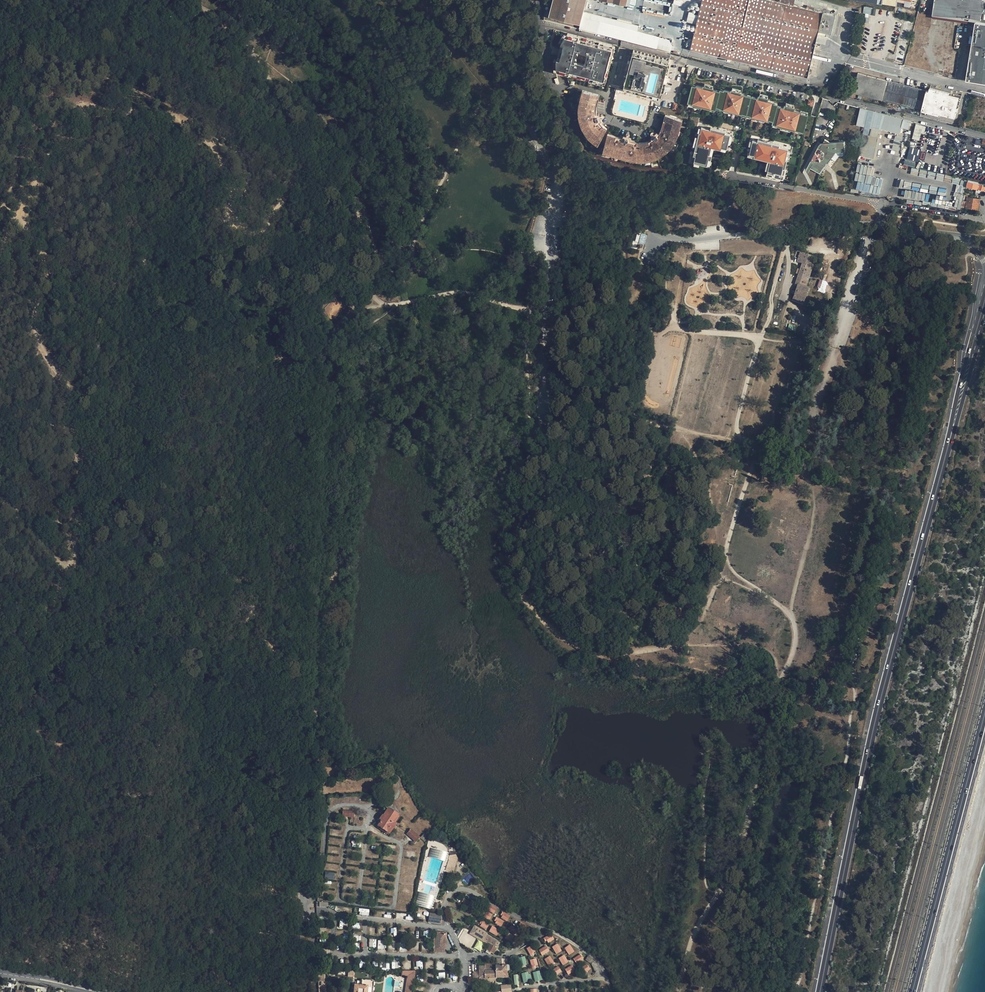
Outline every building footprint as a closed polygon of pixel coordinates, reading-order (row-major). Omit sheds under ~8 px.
[(549,16),(580,24),(586,0),(553,0),(549,16)] [(636,7),(642,8),(642,9),(669,15),(672,0),(637,0),(636,7)] [(698,15),(696,23),(692,39),(691,46),(690,49),(729,58),(807,76),(817,33),(822,34),(822,31),(830,33),(835,14),(815,10),(816,7),(807,5),(806,8),(793,5),(775,0),(701,0),(698,15)] [(932,15),(984,23),(984,0),(935,0),(932,15)] [(580,28),(598,33),(601,21),(637,30),(638,24),(584,11),(580,28)] [(686,21),(696,23),(698,15),(694,14),(694,12),(689,11),(686,21)] [(637,30),(601,21),(598,33),(669,52),(672,42),(669,38),(637,30)] [(974,22),(966,82),(969,83),(984,86),(984,23),(974,22)] [(558,71),(569,75),(579,36),(568,33),(560,44),(563,45),(559,60),(557,59),(558,71)] [(669,59),(579,36),(569,75),(659,99),(669,59)] [(926,90),(858,73),(853,93),(921,110),(926,90)] [(692,85),(691,85),(687,102),(692,103),(692,104),(700,106),(709,108),(709,107),(714,109),(715,106),(720,107),(719,108),(720,108),(723,109),(737,112),(740,113),(741,113),(745,114),(746,114),(750,115),(750,116),(752,116),(766,120),(767,120),(768,119),(772,120),(772,123),(776,124),(776,125),(780,126),(790,128),(793,129),(794,129),(802,131),(803,131),(807,114),(806,114),(800,112),(800,111),(792,109),(793,107),(792,107),(784,105),(783,107),(780,106),(777,106),(776,105),(777,104),(773,103),(773,102),(766,100),(767,98),(766,98),(758,95),(757,98),(754,97),(751,96),(749,96),(746,95),(743,94),(740,93),(740,92),(730,90),(730,91),(723,89),(723,90),(719,89),(719,91),(712,89),(712,88),(703,86),(702,85),(702,87),(695,85),(695,86),(692,85)] [(930,88),(929,91),(951,96),(958,98),(961,99),(962,96),(930,88)] [(929,91),(926,90),(921,111),(940,115),(941,114),(955,117),(956,114),(947,112),(949,103),(947,102),(948,99),(950,100),(951,96),(929,91)] [(600,95),(585,91),(583,101),(582,107),(581,112),(582,115),(588,115),(592,128),(591,134),(594,137),(596,139),(600,142),(608,128),(605,127),(604,125),(602,124),(601,122),(600,121),(602,120),(602,118),(604,117),(604,116),(604,115),(603,115),(603,114),(600,115),(599,113),(597,114),(597,113),(597,112),(597,109),(597,107),(598,104),(598,100),(600,95)] [(958,98),(951,96),(950,100),(948,99),(947,102),(949,103),(947,112),(956,114),(957,111),(955,111),(958,98)] [(869,110),(861,108),(857,125),(865,127),(869,110)] [(910,121),(869,110),(865,127),(859,155),(876,159),(878,152),(881,137),(879,137),(881,129),(900,134),(901,127),(908,129),(910,121)] [(624,138),(608,133),(604,148),(614,151),(621,153),(623,153),(633,155),(634,155),(641,156),(644,156),(645,156),(653,154),(656,153),(659,152),(663,149),(666,146),(669,142),(673,137),(675,132),(676,131),(677,127),(678,123),(680,117),(666,114),(665,117),(668,118),(667,119),(666,121),(665,123),(664,124),(664,126),(665,127),(664,129),(664,128),(661,133),(663,135),(663,136),(660,136),(658,134),(658,135),(657,136),(656,137),(657,139),(657,141),(655,139),(653,140),(651,141),(649,142),(648,140),(647,141),(646,141),(644,141),(642,142),(641,142),(639,141),(637,141),(631,139),(632,137),(631,137),(631,136),(631,135),(631,134),(630,134),(629,133),(628,133),(627,133),(627,134),(626,135),(626,136),(625,135),(624,138)] [(588,115),(582,115),(583,119),(585,124),(586,126),(587,129),(589,132),(591,133),(591,134),(592,128),(588,115)] [(650,139),(648,140),(649,142),(651,141),(653,140),(655,139),(657,141),(657,139),(656,137),(657,136),(658,135),(658,134),(660,136),(663,136),(663,135),(661,133),(664,128),(664,129),(665,127),(664,126),(664,124),(665,123),(666,121),(667,119),(668,118),(665,117),(663,126),(662,128),(661,130),(660,131),(659,132),(657,131),(656,132),(654,130),(653,130),(652,130),(652,132),(654,135),(653,136),(654,137),(652,139),(650,139)] [(924,134),(926,126),(915,124),(912,139),(919,141),(921,133),(924,134)] [(694,157),(693,163),(694,163),(699,165),(706,166),(708,160),(710,161),(711,156),(709,156),(711,148),(713,149),(721,151),(721,149),(726,150),(728,143),(730,136),(730,135),(724,134),(725,132),(710,128),(709,130),(700,128),(700,129),(699,134),(698,133),(697,138),(694,148),(692,156),(694,157)] [(591,133),(588,135),(590,137),(591,138),(593,140),(595,141),(597,143),(599,144),(600,142),(596,139),(594,137),(591,134),(591,133)] [(750,147),(749,153),(748,155),(754,156),(753,158),(757,159),(758,159),(758,157),(763,158),(763,160),(767,161),(769,162),(767,172),(766,176),(781,179),(783,169),(785,169),(787,161),(785,160),(788,150),(788,149),(779,147),(779,145),(767,142),(767,144),(762,143),(762,141),(757,140),(757,142),(752,140),(752,142),(750,147)] [(819,145),(810,162),(812,165),(810,167),(820,173),(824,168),(823,167),(833,153),(835,150),(838,152),(844,151),(845,151),(845,141),(821,143),(820,143),(819,145)] [(919,162),(922,151),(909,147),(906,159),(919,162)] [(878,152),(876,159),(897,164),(899,157),(878,152)] [(834,154),(833,153),(823,167),(824,168),(834,154)] [(856,190),(879,195),(882,179),(874,178),(873,186),(870,186),(872,176),(866,175),(865,183),(864,183),(865,175),(861,175),(863,166),(861,165),(859,174),(856,173),(854,181),(858,181),(856,190)] [(968,181),(966,186),(984,190),(984,185),(968,181)] [(905,190),(904,198),(924,201),(928,202),(929,194),(926,194),(905,190)] [(980,199),(964,196),(961,207),(965,207),(978,209),(980,199)] [(643,234),(638,232),(633,248),(643,251),(648,235),(643,234)] [(813,257),(802,253),(798,264),(801,264),(794,285),(797,285),(792,301),(803,305),(808,289),(806,288),(812,268),(809,268),(810,265),(813,257)] [(817,290),(826,291),(827,281),(819,280),(817,290)] [(397,815),(386,807),(381,815),(380,815),(377,820),(379,821),(375,826),(388,834),(394,824),(392,823),(397,815)] [(410,830),(406,834),(415,843),(420,838),(410,830)] [(415,905),(432,910),(435,900),(449,853),(432,849),(415,905)] [(456,859),(450,857),(446,870),(453,872),(456,859)] [(465,884),(474,879),(471,873),(461,878),(465,884)] [(490,920),(497,907),(490,903),(483,917),(490,920)] [(500,918),(507,921),(510,915),(503,911),(500,918)] [(497,917),(494,923),(501,927),(504,921),(497,917)] [(480,925),(486,929),(489,925),(483,921),(480,925)] [(474,925),(469,933),(483,941),(484,940),(497,947),(499,943),(486,936),(488,933),(474,925)] [(496,936),(500,930),(492,925),(489,931),(496,936)] [(551,933),(544,937),(547,943),(554,939),(551,933)] [(444,951),(444,934),(435,934),(435,951),(444,951)] [(484,944),(478,940),(474,948),(480,951),(484,944)] [(556,954),(562,951),(558,943),(552,947),(556,954)] [(569,955),(574,951),(570,944),(564,948),(569,955)] [(538,949),(542,955),(550,951),(546,945),(538,949)] [(530,946),(526,948),(531,956),(536,954),(533,950),(532,950),(530,946)] [(564,953),(558,957),(563,965),(569,962),(564,953)] [(581,953),(573,957),(576,963),(584,960),(581,953)] [(546,964),(553,963),(552,956),(545,957),(546,964)] [(530,960),(532,968),(538,966),(536,958),(530,960)] [(507,959),(496,959),(496,971),(485,971),(485,966),(479,966),(478,979),(479,979),(479,982),(479,984),(487,984),(487,979),(494,979),(507,979),(507,959)] [(586,972),(590,969),(586,964),(582,967),(586,972)] [(565,969),(568,974),(575,970),(572,965),(565,969)] [(532,972),(535,982),(542,980),(540,970),(532,972)] [(402,971),(401,977),(406,977),(404,991),(412,991),(415,971),(402,971)] [(523,981),(531,979),(529,971),(521,973),(523,981)] [(361,984),(366,985),(366,991),(372,991),(373,981),(361,980),(361,984)] [(352,984),(351,991),(366,991),(366,985),(361,984),(352,984)] [(511,984),(501,985),(501,991),(512,991),(511,984)]
